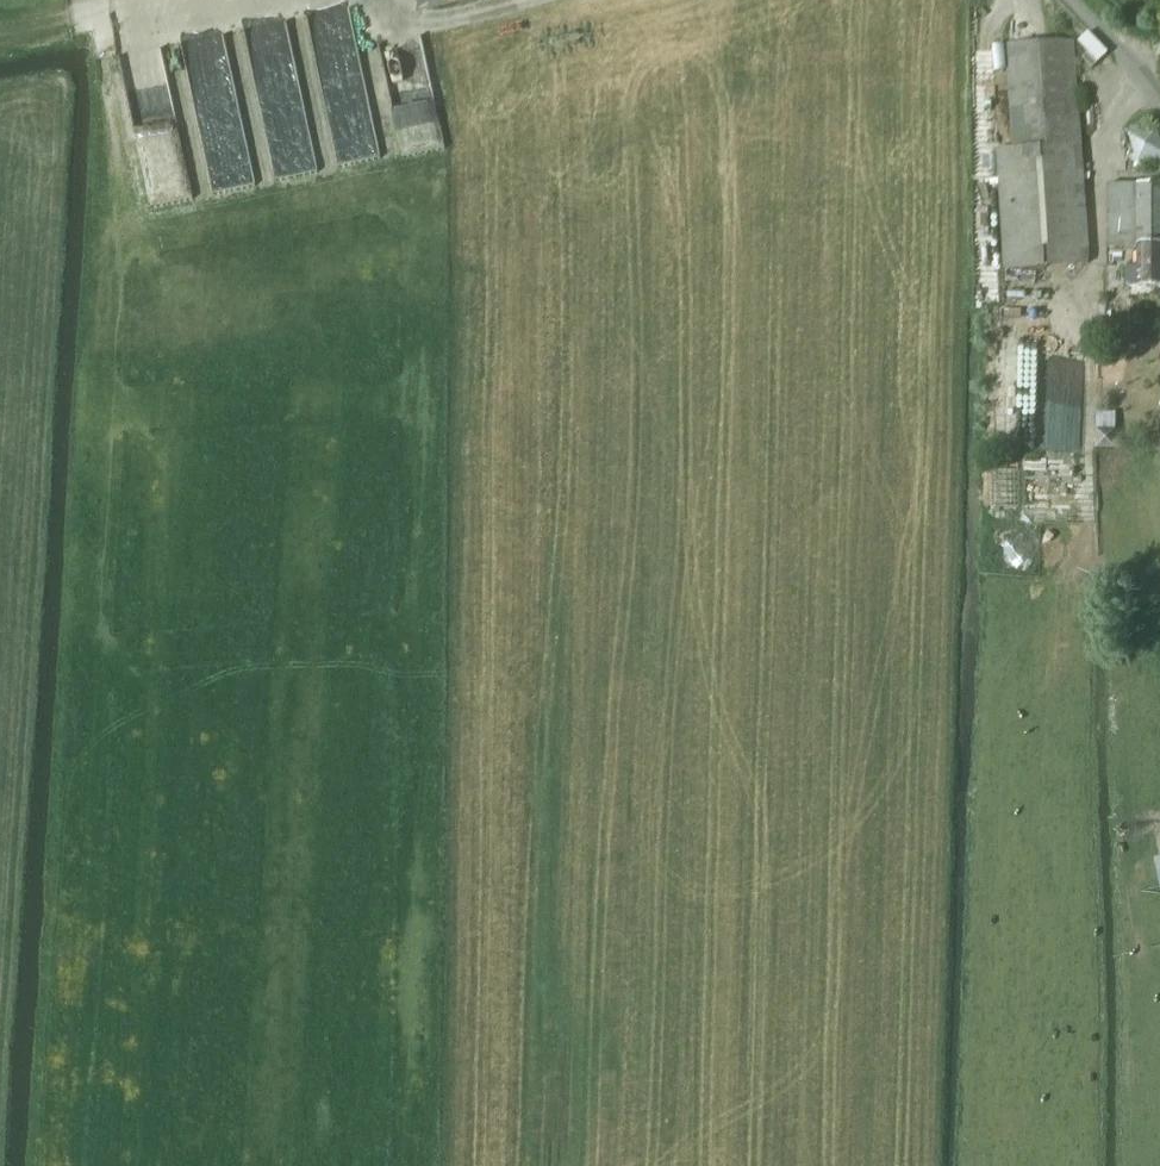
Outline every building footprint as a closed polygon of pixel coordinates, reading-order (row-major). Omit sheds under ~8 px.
[(1081,142),(1074,40),(1006,44),(1014,148),(997,149),(1005,268),(1091,262),(1081,142)] [(1108,185),(1108,248),(1138,248),(1138,266),(1130,266),(1127,269),(1127,283),(1131,286),(1138,286),(1159,286),(1159,183),(1138,183),(1138,185),(1126,185),(1108,185)]
